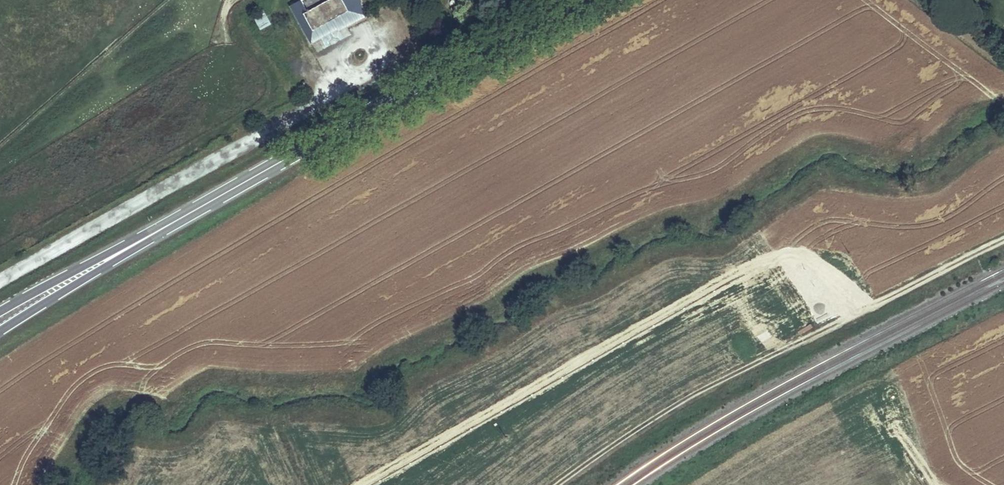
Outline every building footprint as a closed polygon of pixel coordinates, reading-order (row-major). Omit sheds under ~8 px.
[(367,20),(361,8),(361,5),(358,0),(333,0),(308,0),(293,8),(300,22),(299,22),(312,46),(339,32),(340,34),(367,20)] [(272,27),(265,12),(254,18),(262,32),(272,27)] [(91,151),(103,143),(96,132),(83,140),(91,151)]
